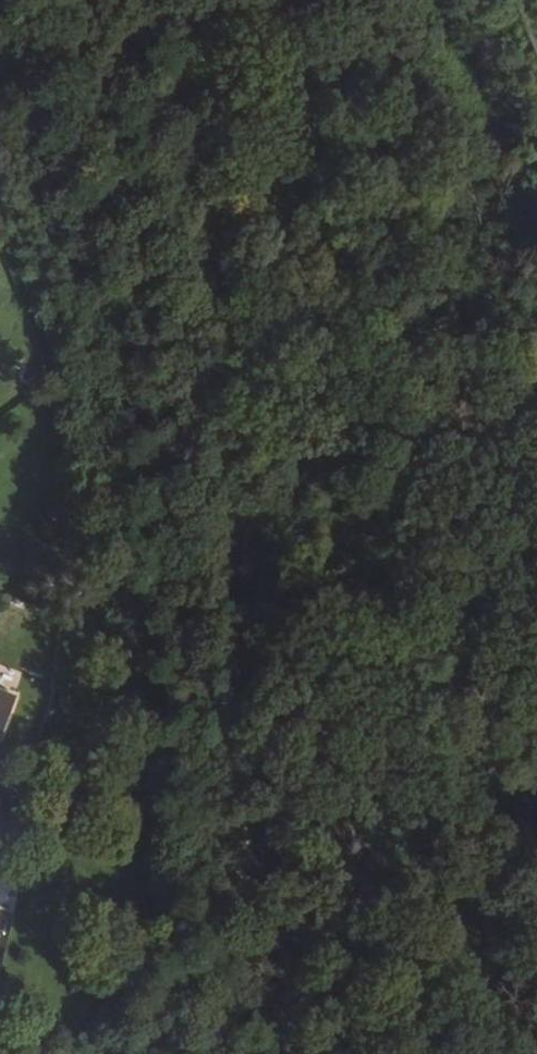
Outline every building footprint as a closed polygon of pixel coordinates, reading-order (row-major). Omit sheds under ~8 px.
[(13,698),(0,693),(0,734),(13,698)]
